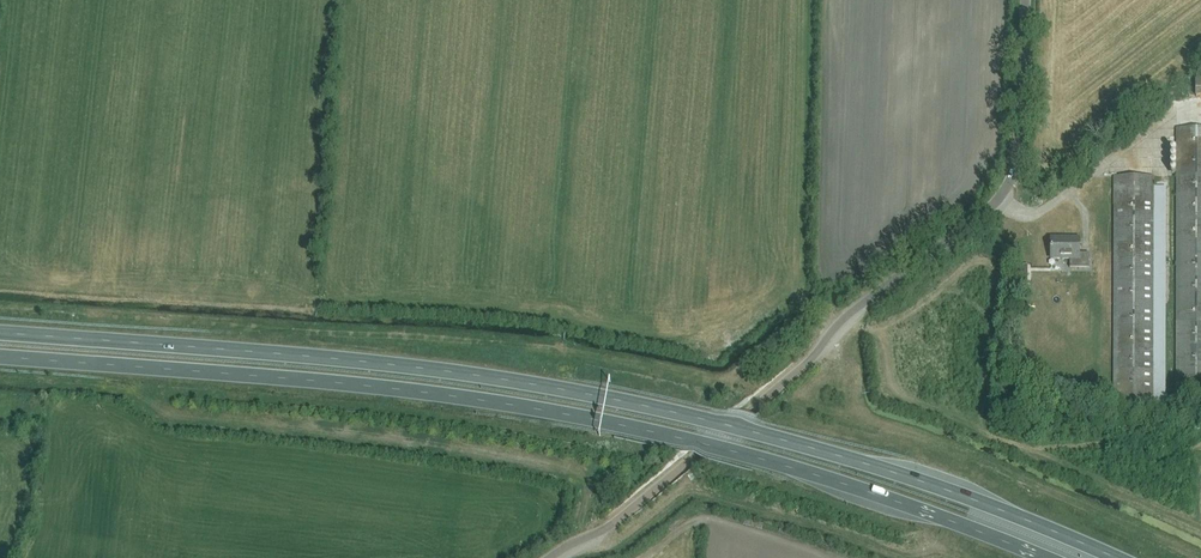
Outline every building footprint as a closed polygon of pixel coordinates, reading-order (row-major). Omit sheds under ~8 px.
[(1200,95),(1200,66),(1200,76),(1192,76),(1192,95),(1200,95)] [(1176,128),(1176,253),(1176,376),(1200,376),(1200,128),(1176,128)] [(1152,403),(1152,253),(1152,177),(1114,177),(1115,253),(1114,403),(1152,403)] [(1079,255),(1079,253),(1079,240),(1050,240),(1050,253),(1050,259),(1068,258),(1069,268),(1088,268),(1088,254),(1079,255)]
